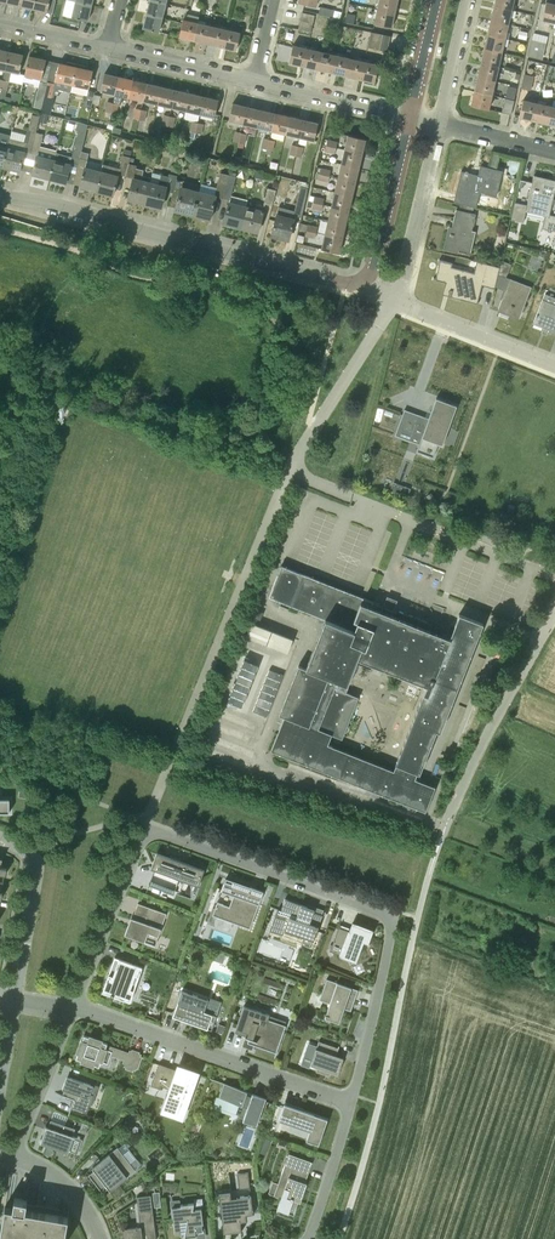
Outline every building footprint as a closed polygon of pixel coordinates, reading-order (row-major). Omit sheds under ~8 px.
[(36,0),(22,0),(21,6),(34,9),(36,0)] [(56,0),(36,0),(34,9),(48,12),(48,9),(54,10),(56,0)] [(163,17),(166,3),(155,0),(150,0),(147,13),(163,17)] [(395,13),(398,0),(379,0),(377,9),(395,13)] [(512,9),(514,0),(495,0),(494,5),(512,9)] [(92,6),(76,2),(72,17),(88,21),(92,6)] [(554,23),(554,4),(546,2),(542,20),(554,23)] [(491,20),(508,24),(512,9),(494,5),(491,20)] [(330,17),(333,17),(335,10),(321,6),(319,14),(330,17)] [(377,9),(374,23),(392,27),(395,13),(377,9)] [(301,20),(313,23),(315,15),(302,12),(301,20)] [(163,17),(147,13),(143,28),(159,32),(163,17)] [(329,23),(340,26),(341,19),(333,17),(330,17),(329,23)] [(179,37),(194,40),(198,22),(183,19),(179,37)] [(299,29),(311,32),(313,23),(301,20),(299,29)] [(487,34),(505,38),(508,24),(491,20),(487,34)] [(194,40),(208,43),(212,26),(198,22),(194,40)] [(208,43),(222,47),(226,29),(212,26),(208,43)] [(226,29),(222,47),(236,50),(241,32),(226,29)] [(390,36),(371,32),(368,47),(387,51),(390,36)] [(484,49),(502,53),(505,38),(487,34),(484,49)] [(530,56),(537,58),(540,45),(532,44),(530,56)] [(289,62),(304,66),(308,48),(293,45),(289,62)] [(304,66),(318,69),(322,51),(308,48),(304,66)] [(6,71),(10,52),(0,49),(0,70),(6,71)] [(481,63),(498,67),(502,53),(484,49),(481,63)] [(318,69),(332,72),(336,55),(322,51),(318,69)] [(10,52),(6,71),(11,73),(19,74),(24,55),(10,52)] [(332,72),(345,76),(350,58),(336,55),(332,72)] [(42,105),(48,83),(41,82),(46,60),(29,56),(23,81),(39,84),(35,103),(42,105)] [(345,76),(360,79),(364,61),(350,58),(345,76)] [(60,63),(55,81),(55,83),(48,82),(48,83),(42,105),(41,112),(50,114),(55,88),(71,91),(72,85),(77,64),(68,61),(67,64),(60,63)] [(364,61),(360,79),(375,82),(379,65),(364,61)] [(478,76),(495,80),(498,67),(481,63),(478,76)] [(72,85),(89,89),(93,70),(86,69),(87,66),(77,64),(72,85)] [(531,87),(535,74),(527,72),(523,85),(531,87)] [(101,91),(115,95),(119,77),(105,73),(101,91)] [(474,90),(492,94),(495,80),(478,76),(474,90)] [(119,77),(115,95),(113,103),(110,112),(117,114),(121,96),(129,98),(133,80),(119,77)] [(129,98),(143,101),(147,83),(133,80),(129,98)] [(143,101),(157,105),(162,86),(147,83),(143,101)] [(157,105),(172,108),(176,90),(162,86),(157,105)] [(172,108),(186,111),(190,93),(176,90),(172,108)] [(492,94),(474,90),(471,105),(488,109),(492,94)] [(85,106),(92,107),(95,92),(88,91),(85,106)] [(186,111),(200,115),(205,96),(190,93),(186,111)] [(200,115),(215,118),(219,100),(205,96),(200,115)] [(519,117),(535,120),(539,102),(523,99),(519,117)] [(502,112),(511,114),(514,102),(504,100),(502,112)] [(535,120),(548,123),(552,106),(539,102),(535,120)] [(229,121),(243,125),(247,106),(233,103),(229,121)] [(243,125),(257,128),(261,110),(247,106),(243,125)] [(133,118),(139,119),(141,109),(136,108),(133,118)] [(139,119),(145,120),(147,110),(141,109),(139,119)] [(257,128),(271,131),(276,113),(261,110),(257,128)] [(33,113),(28,130),(36,132),(40,115),(33,113)] [(271,131),(286,135),(290,117),(276,113),(271,131)] [(162,124),(168,126),(170,116),(164,114),(162,124)] [(168,126),(173,127),(176,117),(170,116),(168,126)] [(286,135),(294,137),(300,138),(304,120),(290,117),(286,135)] [(300,138),(314,141),(319,123),(304,120),(300,138)] [(190,131),(196,133),(198,122),(192,121),(190,131)] [(71,161),(79,163),(82,151),(85,137),(88,125),(78,122),(76,130),(78,131),(72,157),(56,152),(49,178),(66,182),(71,161)] [(198,122),(196,133),(192,149),(211,153),(212,148),(199,145),(204,124),(198,122)] [(10,138),(9,139),(3,166),(19,171),(25,149),(31,151),(36,132),(27,130),(26,134),(12,130),(10,138)] [(233,141),(239,143),(241,133),(236,131),(233,141)] [(49,178),(56,152),(57,151),(40,147),(43,134),(36,132),(31,151),(38,153),(33,174),(49,178)] [(239,143),(245,144),(247,134),(241,133),(239,143)] [(345,149),(362,154),(366,139),(348,135),(345,149)] [(3,166),(9,139),(0,137),(0,166),(3,166)] [(262,148),(268,149),(270,139),(264,138),(262,148)] [(327,145),(337,148),(338,142),(328,139),(327,145)] [(298,146),(292,144),(290,154),(295,156),(298,146)] [(325,151),(335,154),(337,148),(327,145),(325,151)] [(304,147),(298,146),(295,156),(302,157),(304,147)] [(119,173),(126,175),(129,163),(131,157),(130,157),(132,150),(125,148),(124,155),(123,155),(120,168),(103,164),(101,171),(97,190),(114,195),(119,173)] [(342,164),(359,168),(362,154),(345,149),(342,164)] [(97,190),(101,171),(86,167),(88,160),(87,160),(89,153),(82,151),(79,163),(75,178),(82,180),(80,186),(97,190)] [(145,203),(150,182),(142,179),(144,170),(136,168),(137,165),(129,163),(126,175),(126,176),(134,178),(128,198),(145,203)] [(338,178),(356,182),(359,168),(342,164),(338,178)] [(472,190),(497,196),(503,171),(481,166),(479,176),(462,172),(454,202),(469,205),(472,190)] [(320,174),(330,176),(331,170),(321,168),(320,174)] [(227,184),(229,175),(221,172),(215,195),(216,195),(216,196),(223,198),(227,184)] [(173,192),(177,178),(177,175),(169,173),(169,176),(161,174),(159,184),(150,182),(145,203),(162,207),(166,190),(173,192)] [(319,179),(329,182),(330,176),(320,174),(319,179)] [(229,175),(227,184),(223,198),(230,200),(234,186),(236,176),(229,175)] [(550,214),(554,191),(554,181),(534,176),(527,204),(517,202),(513,218),(526,221),(528,212),(545,216),(542,228),(554,231),(554,215),(550,214)] [(175,211),(192,215),(199,190),(183,186),(184,180),(177,178),(173,192),(171,202),(176,204),(175,211)] [(335,192),(353,196),(356,182),(338,178),(335,192)] [(293,215),(302,218),(308,188),(300,186),(293,215)] [(273,205),(274,198),(276,190),(268,188),(264,204),(273,206),(273,205)] [(210,220),(216,196),(216,195),(215,195),(199,190),(192,215),(210,220)] [(332,206),(349,210),(353,196),(335,192),(332,206)] [(4,220),(9,204),(0,201),(0,219),(4,220)] [(224,224),(241,228),(247,206),(230,201),(224,224)] [(308,207),(322,210),(323,204),(313,202),(309,201),(308,207)] [(247,206),(241,228),(258,232),(265,206),(256,204),(255,208),(247,206)] [(328,220),(346,224),(349,210),(332,206),(328,220)] [(447,247),(471,253),(476,231),(472,230),(476,214),(456,209),(447,247)] [(295,218),(277,213),(271,236),(288,240),(290,232),(291,232),(295,218)] [(325,235),(343,239),(346,224),(328,220),(325,235)] [(307,230),(317,233),(318,227),(308,225),(307,230)] [(305,236),(315,239),(317,233),(307,230),(305,236)] [(343,239),(325,235),(322,249),(339,253),(343,239)] [(472,260),(470,268),(440,260),(435,279),(452,283),(449,296),(477,303),(482,285),(495,289),(499,274),(501,267),(500,267),(472,260)] [(499,274),(507,277),(512,264),(502,260),(500,267),(501,267),(499,274)] [(532,287),(510,279),(498,311),(500,312),(499,315),(508,318),(509,316),(519,320),(532,287)] [(545,293),(533,323),(549,330),(549,331),(554,333),(554,297),(545,293)] [(269,394),(268,393),(263,400),(264,400),(266,401),(267,401),(268,401),(269,401),(270,400),(271,399),(271,397),(271,396),(270,395),(269,394)] [(457,406),(436,398),(429,418),(404,409),(395,435),(410,441),(413,434),(422,437),(417,451),(433,457),(438,444),(442,445),(457,406)] [(424,546),(420,558),(443,567),(448,555),(424,546)] [(306,668),(299,665),(279,714),(284,716),(271,750),(426,811),(435,787),(415,779),(417,774),(419,775),(436,731),(440,733),(484,624),(459,614),(450,638),(380,610),(382,605),(282,565),(269,597),(326,619),(306,668)] [(386,604),(396,606),(398,595),(388,594),(386,604)] [(287,654),(292,640),(250,624),(245,638),(287,654)] [(244,659),(228,701),(242,706),(258,664),(244,659)] [(269,669),(253,711),(267,716),(283,675),(269,669)] [(0,799),(0,813),(10,813),(10,799),(0,799)] [(202,883),(199,882),(204,869),(181,861),(182,859),(170,855),(170,857),(157,852),(151,868),(155,869),(148,887),(158,891),(159,888),(174,893),(179,878),(191,882),(191,899),(195,901),(202,883)] [(264,891),(226,877),(222,890),(234,895),(229,909),(217,904),(213,915),(250,929),(264,891)] [(308,907),(285,899),(281,909),(278,908),(270,930),(283,935),(285,930),(304,937),(302,942),(312,946),(323,915),(322,915),(324,910),(309,904),(308,907)] [(125,934),(128,935),(155,945),(167,913),(139,903),(134,918),(131,917),(125,934)] [(355,960),(357,956),(363,940),(368,941),(372,930),(355,924),(353,929),(340,924),(330,951),(355,960)] [(103,992),(131,1001),(143,967),(115,957),(103,992)] [(351,1011),(355,1000),(359,990),(327,979),(320,1000),(351,1011)] [(173,1016),(212,1030),(217,1016),(189,1005),(193,994),(182,990),(173,1016)] [(247,1042),(277,1053),(286,1025),(268,1019),(270,1014),(244,1005),(236,1028),(249,1033),(247,1038),(249,1038),(247,1042)] [(130,1050),(129,1053),(107,1045),(108,1043),(102,1041),(90,1036),(90,1037),(84,1035),(83,1040),(82,1040),(78,1053),(76,1058),(82,1060),(81,1061),(94,1065),(100,1066),(100,1064),(109,1067),(113,1057),(126,1062),(125,1066),(127,1067),(133,1069),(134,1069),(136,1070),(137,1068),(141,1056),(141,1054),(139,1053),(133,1051),(132,1051),(130,1050)] [(338,1074),(342,1061),(338,1060),(341,1049),(319,1041),(311,1065),(318,1067),(317,1071),(329,1075),(330,1072),(338,1074)] [(182,1071),(159,1063),(151,1086),(160,1089),(161,1085),(175,1090),(167,1112),(182,1117),(198,1073),(183,1068),(182,1071)] [(67,1076),(63,1089),(65,1089),(63,1095),(74,1099),(71,1107),(87,1112),(93,1095),(91,1094),(94,1085),(67,1076)] [(224,1083),(219,1097),(239,1104),(236,1113),(258,1121),(266,1100),(246,1093),(247,1091),(224,1083)] [(306,1140),(319,1144),(328,1119),(285,1104),(279,1120),(309,1130),(306,1140)] [(69,1152),(69,1151),(74,1136),(73,1135),(75,1128),(51,1120),(49,1127),(47,1126),(41,1143),(69,1152)] [(111,1190),(128,1177),(136,1170),(118,1147),(93,1167),(95,1170),(89,1174),(103,1192),(109,1188),(111,1190)] [(299,1203),(304,1190),(307,1183),(305,1182),(313,1162),(289,1153),(273,1194),(280,1197),(276,1208),(293,1214),(297,1203),(299,1203)] [(240,1188),(251,1187),(249,1172),(238,1174),(240,1188)] [(246,1214),(247,1214),(254,1213),(252,1195),(232,1197),(231,1192),(220,1193),(224,1232),(242,1230),(241,1220),(246,1219),(246,1214)] [(151,1195),(137,1197),(140,1226),(125,1228),(127,1238),(157,1238),(151,1195)] [(68,1217),(26,1209),(27,1199),(15,1197),(13,1207),(5,1206),(0,1236),(0,1238),(65,1238),(68,1217)] [(195,1226),(204,1224),(202,1208),(193,1209),(195,1203),(181,1204),(181,1198),(171,1200),(173,1217),(174,1217),(175,1233),(185,1232),(184,1237),(196,1236),(195,1226)]
